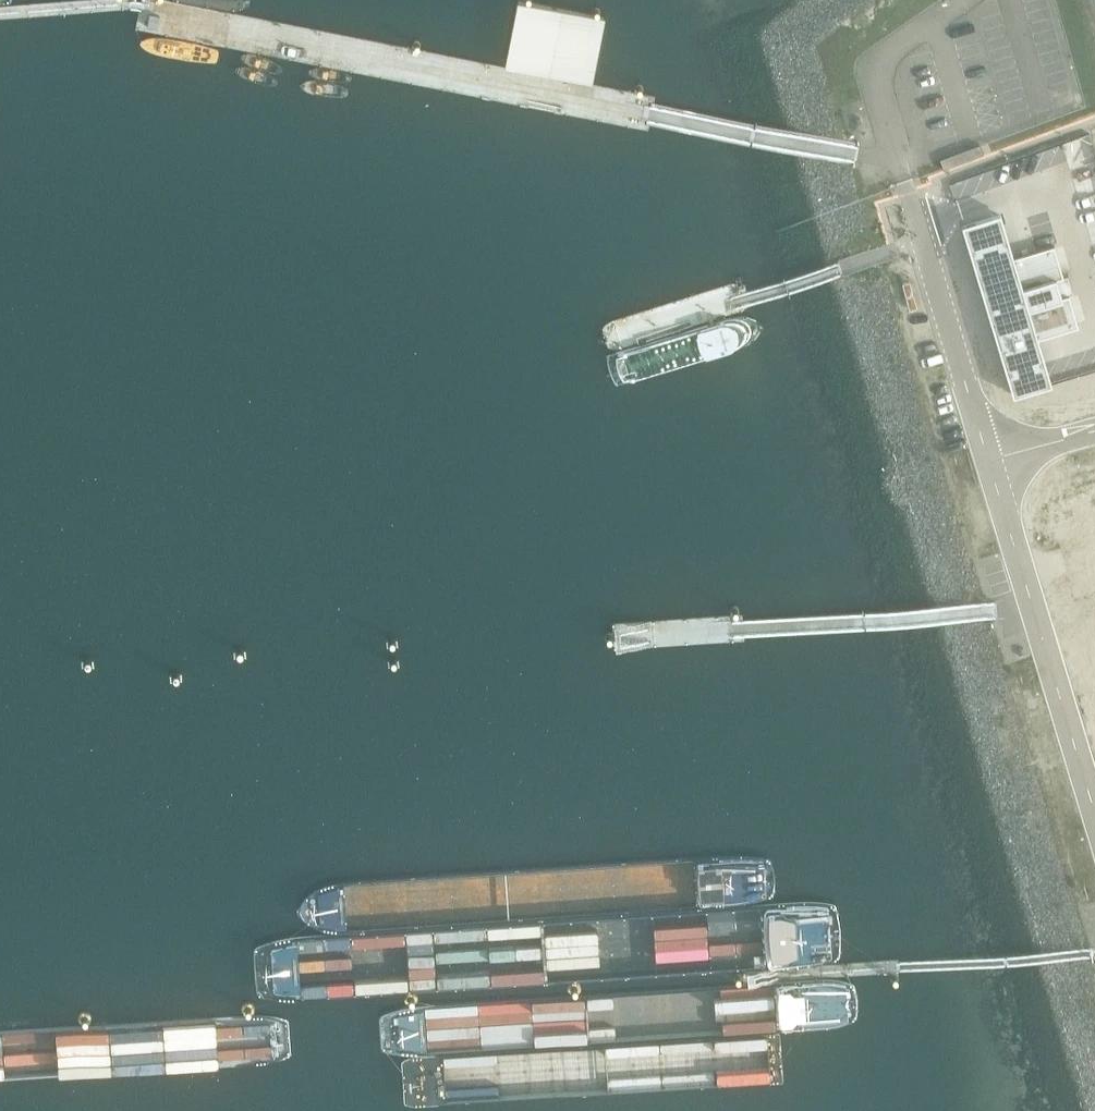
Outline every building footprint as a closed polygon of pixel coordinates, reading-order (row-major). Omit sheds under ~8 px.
[(982,153),(982,152),(980,146),(980,147),(979,143),(970,147),(970,146),(965,148),(965,149),(949,155),(949,154),(943,156),(943,157),(939,158),(943,168),(982,153)] [(998,209),(960,220),(1011,391),(1050,380),(1036,335),(1077,323),(1067,291),(1059,294),(1053,276),(1062,273),(1052,241),(1012,253),(998,209)]
